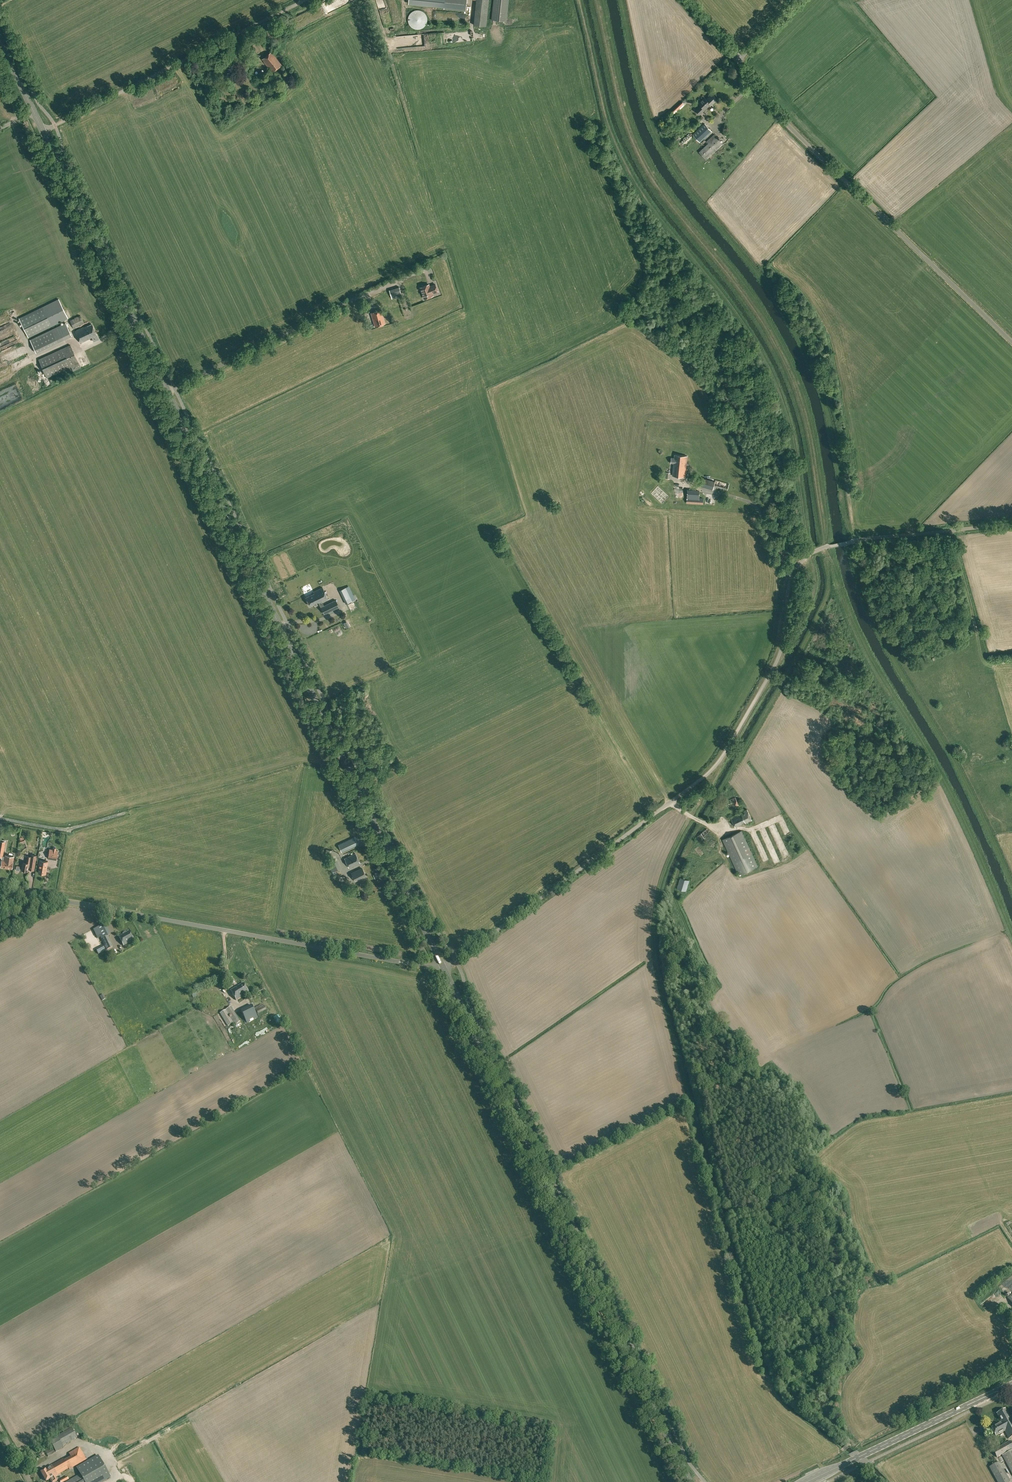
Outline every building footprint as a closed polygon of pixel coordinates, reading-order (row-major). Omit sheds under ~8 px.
[(408,4),(444,7),(444,9),(466,11),(467,0),(409,0),(408,4)] [(489,0),(476,0),(474,25),(486,26),(489,0)] [(509,0),(493,0),(491,20),(507,21),(509,0)] [(428,19),(428,17),(427,15),(427,14),(425,12),(423,11),(422,10),(419,9),(418,9),(416,9),(414,10),(412,11),(411,12),(410,14),(409,15),(408,17),(408,19),(408,21),(409,23),(410,25),(411,26),(413,27),(414,28),(416,29),(418,29),(420,29),(422,28),(424,28),(425,26),(426,25),(427,23),(428,21),(428,19)] [(252,55),(259,50),(251,39),(244,44),(252,55)] [(272,72),(281,64),(271,52),(262,59),(272,72)] [(717,99),(712,93),(706,99),(704,97),(698,103),(700,105),(695,110),(699,114),(710,104),(711,105),(717,99)] [(673,113),(684,103),(682,101),(671,111),(673,113)] [(700,142),(712,131),(705,123),(693,134),(700,142)] [(692,136),(690,133),(681,142),(683,144),(692,136)] [(723,144),(714,134),(706,141),(704,139),(701,143),(704,146),(698,152),(706,160),(723,144)] [(439,291),(436,283),(430,285),(430,283),(420,287),(424,299),(434,295),(433,293),(439,291)] [(392,299),(402,296),(399,286),(389,289),(392,299)] [(59,299),(19,318),(28,337),(68,318),(59,299)] [(375,326),(385,323),(380,310),(371,313),(375,326)] [(70,320),(73,328),(84,323),(80,315),(70,320)] [(36,352),(37,352),(72,335),(65,322),(30,339),(36,352)] [(98,339),(92,324),(75,331),(80,342),(92,337),(94,341),(98,339)] [(81,367),(70,345),(38,359),(47,378),(71,367),(73,371),(81,367)] [(685,477),(687,456),(674,454),(674,458),(671,457),(671,463),(673,463),(672,475),(685,477)] [(715,480),(703,478),(701,486),(713,488),(713,486),(728,490),(729,483),(715,479),(715,480)] [(661,503),(668,497),(663,490),(658,495),(657,494),(655,496),(661,503)] [(345,603),(355,599),(349,586),(339,590),(345,603)] [(324,605),(322,601),(328,599),(322,587),(314,591),(314,593),(306,597),(310,606),(318,601),(319,603),(324,614),(339,607),(336,599),(324,605)] [(728,811),(739,806),(735,797),(724,802),(728,811)] [(744,810),(743,808),(740,809),(741,812),(731,816),(736,827),(752,820),(747,809),(744,810)] [(699,837),(707,846),(713,840),(709,835),(712,832),(708,828),(699,837)] [(738,875),(758,866),(741,830),(722,839),(738,875)] [(342,852),(358,844),(355,837),(338,844),(342,852)] [(56,860),(57,853),(49,852),(47,858),(56,860)] [(349,867),(359,862),(355,853),(345,858),(349,867)] [(34,870),(37,855),(30,854),(30,856),(27,856),(26,862),(23,862),(21,869),(27,870),(27,869),(34,870)] [(13,856),(5,855),(5,856),(2,855),(1,866),(11,868),(13,856)] [(46,874),(48,861),(39,860),(38,865),(39,865),(38,872),(46,874)] [(328,863),(331,871),(341,867),(337,860),(328,863)] [(355,880),(366,875),(362,868),(351,873),(355,880)] [(686,891),(689,880),(680,877),(677,888),(686,891)] [(113,947),(108,936),(110,934),(105,924),(96,928),(101,939),(106,950),(113,947)] [(134,940),(129,931),(126,932),(126,931),(122,933),(123,934),(118,937),(124,946),(134,940)] [(98,954),(106,950),(103,945),(96,949),(98,954)] [(236,1000),(249,992),(243,983),(230,990),(236,1000)] [(263,1005),(262,1004),(255,1007),(258,1014),(266,1010),(264,1005),(263,1005)] [(247,1023),(258,1018),(251,1005),(240,1010),(247,1023)] [(234,1025),(240,1021),(231,1006),(220,1013),(228,1026),(233,1023),(234,1025)] [(1005,1409),(996,1414),(1001,1422),(991,1427),(996,1436),(1004,1431),(1009,1438),(1011,1437),(1011,1418),(1011,1416),(1010,1417),(1005,1409)] [(56,1452),(64,1448),(63,1446),(77,1438),(70,1425),(63,1429),(65,1432),(49,1440),(56,1452)] [(1011,1449),(1011,1444),(1010,1441),(993,1450),(997,1457),(1011,1449)] [(48,1456),(55,1452),(52,1446),(45,1451),(48,1456)] [(86,1459),(79,1447),(69,1453),(71,1457),(64,1460),(63,1459),(40,1472),(46,1481),(50,1479),(52,1481),(54,1481),(57,1481),(55,1477),(57,1476),(57,1475),(69,1468),(69,1469),(86,1459)] [(1002,1456),(1011,1474),(1011,1450),(1002,1456)] [(111,1477),(98,1455),(76,1467),(80,1474),(66,1481),(102,1481),(111,1477)] [(999,1461),(989,1467),(997,1481),(1011,1481),(999,1461)]
